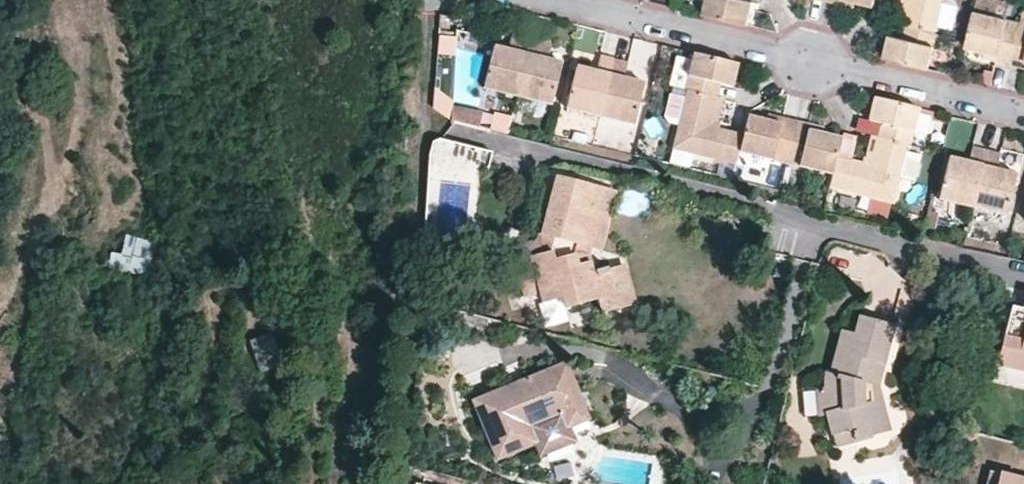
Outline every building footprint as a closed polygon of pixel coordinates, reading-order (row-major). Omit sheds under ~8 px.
[(703,13),(746,23),(752,2),(745,0),(706,0),(703,13)] [(903,24),(909,0),(901,0),(902,0),(898,13),(896,22),(903,24)] [(932,31),(940,0),(909,0),(903,24),(932,31)] [(1011,64),(1020,23),(973,11),(966,39),(964,46),(983,51),(997,55),(995,60),(1011,64)] [(1020,23),(1011,64),(1023,67),(1023,24),(1020,23)] [(883,56),(928,68),(936,32),(932,31),(903,24),(900,37),(889,35),(886,45),(883,56)] [(438,35),(436,54),(453,56),(455,36),(438,35)] [(517,95),(531,39),(517,35),(515,43),(513,51),(493,46),(484,86),(517,95)] [(545,42),(531,39),(517,95),(551,103),(561,63),(552,60),(542,58),(545,42)] [(989,58),(995,60),(997,55),(983,51),(981,56),(989,58)] [(737,64),(692,53),(683,88),(687,89),(716,97),(720,83),(732,86),(734,75),(737,64)] [(599,115),(613,58),(606,57),(600,55),(596,71),(576,66),(566,107),(599,115)] [(621,60),(613,58),(599,115),(633,124),(643,83),(624,78),(628,62),(621,60)] [(716,97),(687,89),(685,97),(679,120),(672,148),(679,149),(695,153),(735,163),(738,150),(742,134),(718,128),(709,126),(716,97)] [(679,120),(685,97),(669,93),(663,116),(679,120)] [(724,98),(716,97),(709,126),(718,128),(720,118),(719,118),(721,111),(724,98)] [(917,108),(873,98),(871,108),(868,119),(880,122),(877,136),(906,144),(908,144),(911,132),(915,116),(917,108)] [(450,121),(463,124),(468,108),(451,104),(450,121)] [(463,124),(479,128),(483,112),(468,108),(463,124)] [(489,129),(507,133),(511,115),(492,112),(489,129)] [(767,114),(766,120),(781,124),(782,118),(775,117),(767,114)] [(742,134),(738,150),(785,162),(795,121),(782,118),(781,124),(766,120),(747,115),(742,134)] [(928,119),(915,116),(911,132),(924,135),(928,119)] [(856,131),(869,134),(877,136),(880,122),(868,119),(860,117),(856,131)] [(795,121),(785,162),(832,173),(836,157),(840,138),(823,134),(807,130),(809,125),(795,121)] [(817,127),(809,125),(807,130),(823,134),(824,129),(817,127)] [(850,161),(856,136),(849,134),(842,133),(840,138),(836,157),(850,161)] [(870,166),(877,136),(869,134),(863,156),(862,156),(860,163),(870,166)] [(906,144),(877,136),(870,166),(860,163),(850,161),(836,157),(832,173),(828,187),(871,197),(892,202),(898,175),(905,150),(906,144)] [(429,157),(428,179),(440,180),(469,183),(480,184),(481,177),(486,172),(491,152),(439,138),(432,141),(429,157)] [(972,206),(986,150),(979,148),(972,146),(968,162),(948,157),(938,198),(972,206)] [(695,153),(679,149),(675,166),(691,170),(695,153)] [(905,150),(898,175),(913,179),(920,154),(905,150)] [(992,151),(986,150),(972,206),(1006,215),(1016,173),(996,168),(1000,153),(992,151)] [(591,247),(606,189),(556,176),(540,234),(554,238),(551,250),(528,256),(533,273),(517,278),(523,296),(539,293),(542,302),(562,298),(565,307),(597,299),(601,312),(623,306),(613,269),(608,270),(607,267),(593,270),(590,260),(585,262),(579,262),(576,252),(578,245),(591,247)] [(615,191),(606,189),(591,247),(601,250),(615,191)] [(888,216),(892,202),(871,197),(868,211),(888,216)] [(968,222),(972,206),(938,198),(935,213),(968,222)] [(145,271),(150,238),(125,234),(122,251),(112,250),(110,265),(145,271)] [(554,238),(540,234),(538,242),(526,246),(498,254),(505,281),(517,278),(533,273),(528,256),(551,250),(554,238)] [(588,256),(591,247),(578,245),(576,252),(579,262),(585,262),(590,260),(588,256)] [(623,266),(613,269),(623,306),(633,304),(623,266)] [(1022,311),(1011,309),(998,361),(1023,368),(1023,312),(1022,311)] [(869,387),(878,384),(894,325),(859,316),(854,333),(842,330),(830,371),(824,371),(823,387),(816,388),(818,415),(818,416),(827,415),(833,435),(851,430),(854,439),(880,432),(869,387)] [(281,363),(271,333),(250,340),(261,370),(281,363)] [(588,417),(565,363),(502,389),(474,401),(498,457),(534,442),(538,452),(574,437),(569,425),(588,417)] [(890,430),(878,384),(869,387),(880,432),(890,430)] [(818,415),(816,388),(801,389),(802,416),(818,415)] [(854,443),(854,439),(851,430),(833,435),(836,447),(854,443)] [(991,468),(986,483),(1023,483),(1023,477),(991,468)]
